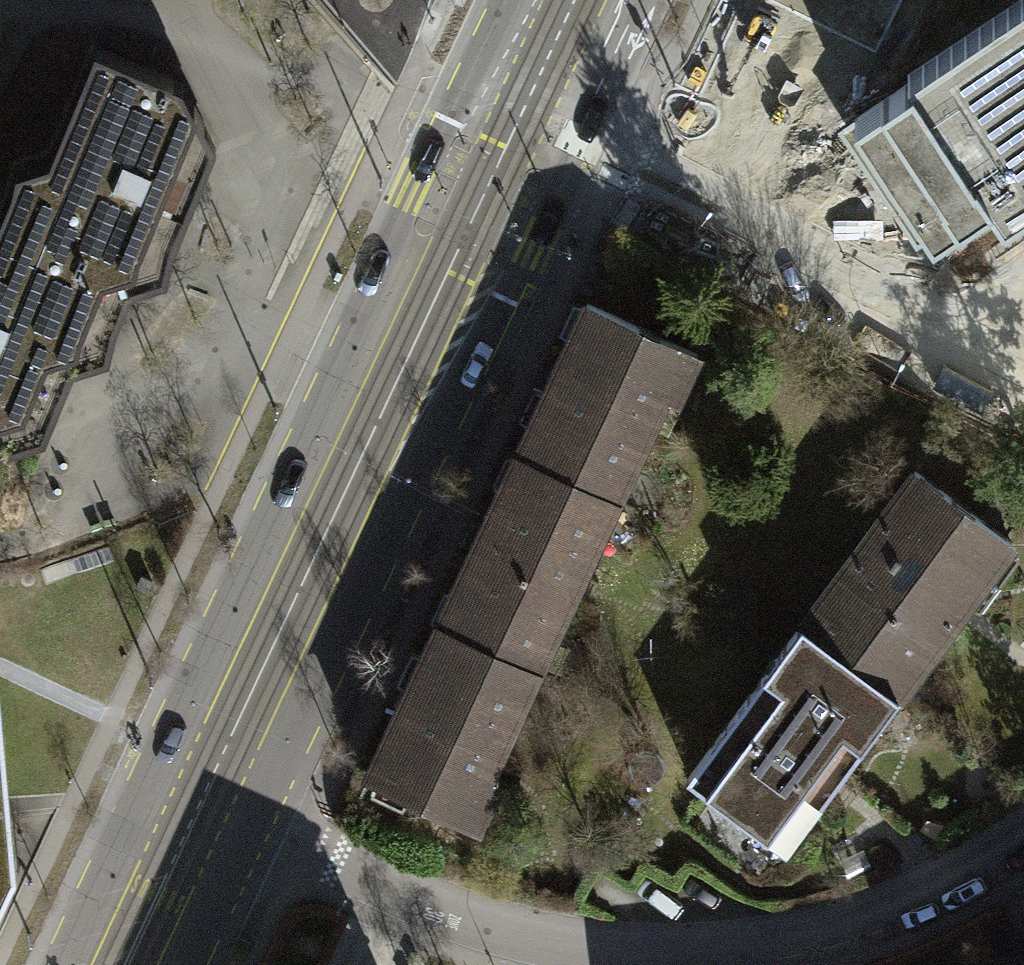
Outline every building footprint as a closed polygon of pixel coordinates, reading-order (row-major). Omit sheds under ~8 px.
[(904,76),(903,86),(850,120),(888,177),(930,238),(937,232),(984,200),(1002,223),(1023,208),(1023,0),(1016,0),(904,76)] [(127,291),(166,275),(173,242),(215,144),(181,81),(94,44),(49,154),(13,165),(0,209),(0,216),(84,250),(77,270),(127,291)] [(12,446),(44,433),(72,367),(107,355),(127,291),(77,270),(84,250),(0,216),(0,451),(12,446)] [(583,303),(515,455),(611,499),(657,394),(673,401),(695,353),(583,303)] [(515,455),(438,622),(534,666),(611,499),(515,455)] [(914,470),(801,624),(895,693),(965,598),(1008,539),(914,470)] [(141,578),(131,574),(127,584),(137,588),(141,578)] [(438,622),(365,772),(474,824),(497,776),(484,770),(534,666),(438,622)] [(801,624),(688,779),(782,848),(822,794),(895,693),(801,624)]
